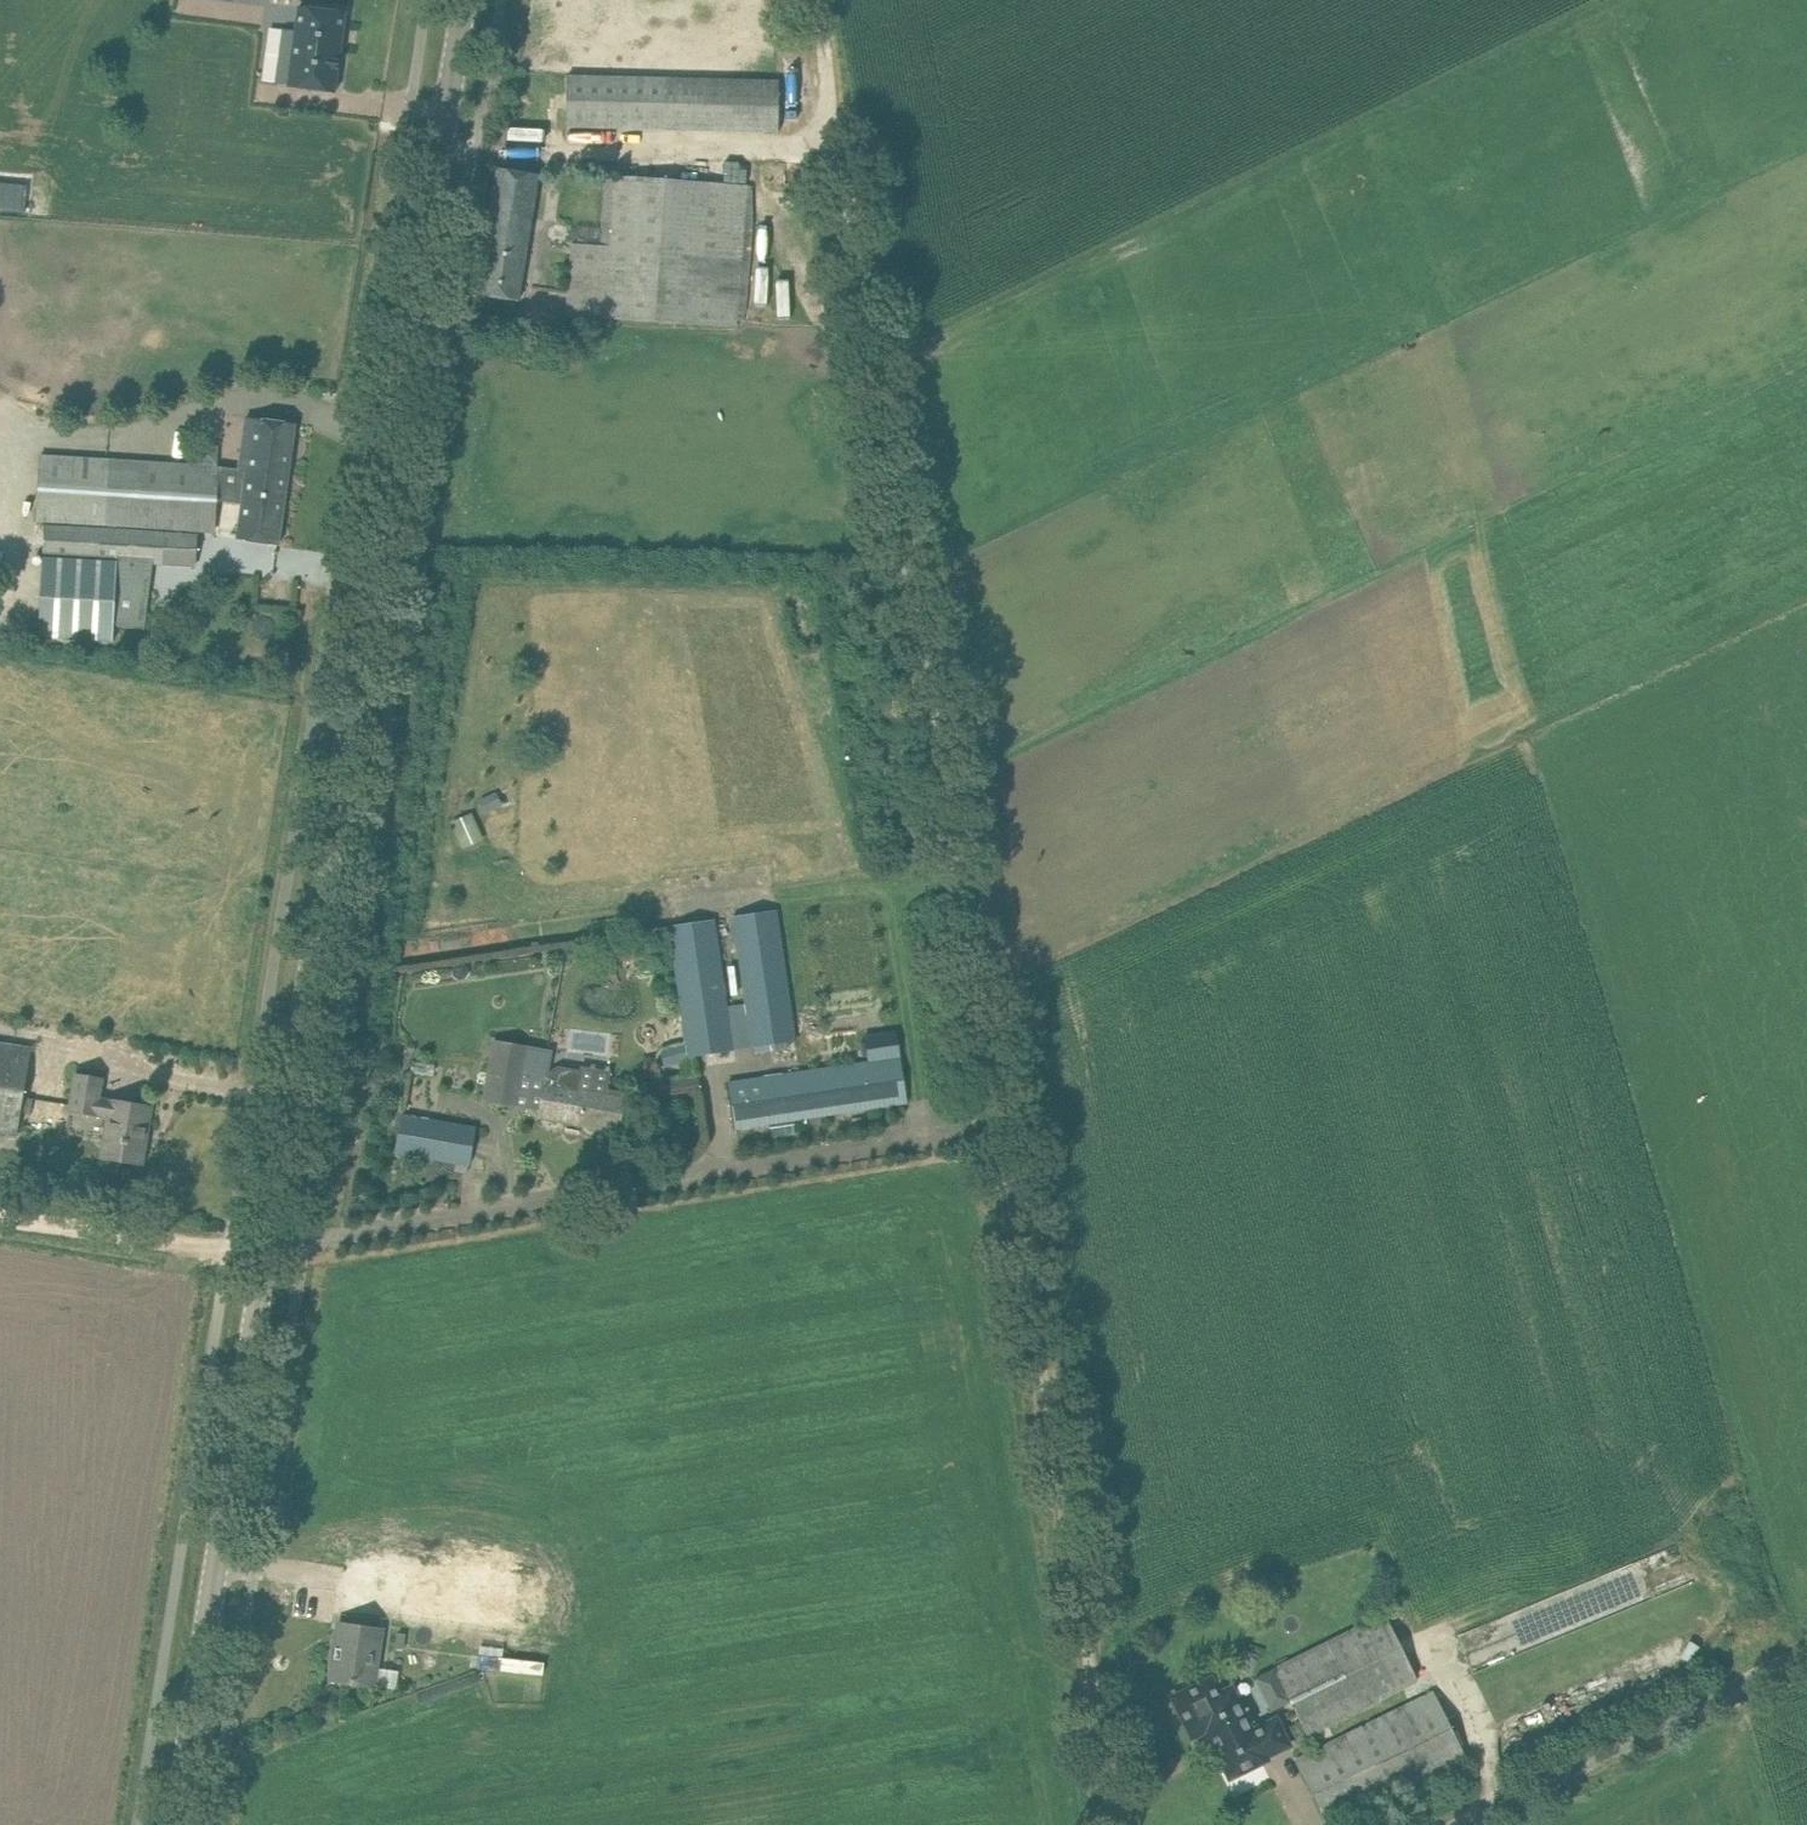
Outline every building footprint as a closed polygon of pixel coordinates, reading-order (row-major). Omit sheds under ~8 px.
[(289,85),(289,86),(334,92),(345,12),(300,6),(297,31),(282,28),(275,84),(289,85)] [(567,75),(567,76),(567,127),(778,129),(779,77),(567,75)] [(498,168),(478,294),(518,300),(538,175),(498,168)] [(567,315),(578,316),(740,325),(748,182),(607,174),(603,245),(571,243),(567,315)] [(29,209),(30,179),(0,179),(0,208),(29,209)] [(39,456),(36,519),(214,530),(217,499),(243,503),(239,538),(278,543),(293,424),(245,418),(238,469),(218,468),(39,456)] [(198,533),(45,525),(40,637),(114,640),(115,625),(143,628),(152,562),(196,563),(198,539),(198,533)] [(472,813),(452,823),(463,848),(483,838),(472,813)] [(795,1040),(782,951),(776,911),(733,918),(752,1046),(795,1040)] [(669,927),(673,951),(689,1056),(733,1049),(714,920),(669,927)] [(907,1102),(904,1083),(896,1031),(865,1035),(869,1061),(727,1082),(734,1127),(907,1102)] [(17,1135),(31,1048),(0,1043),(0,1132),(17,1135)] [(518,1093),(532,1095),(534,1076),(541,1077),(543,1078),(547,1051),(495,1043),(486,1102),(516,1107),(518,1093)] [(101,1157),(118,1160),(142,1164),(151,1107),(99,1098),(102,1078),(76,1074),(70,1110),(108,1117),(101,1157)] [(698,1075),(674,1076),(674,1090),(699,1089),(698,1075)] [(580,1084),(543,1078),(534,1076),(532,1095),(543,1097),(540,1116),(619,1129),(624,1097),(579,1090),(580,1084)] [(396,1152),(468,1165),(475,1127),(403,1114),(396,1152)] [(1308,1734),(1417,1681),(1384,1614),(1255,1678),(1271,1712),(1292,1702),(1308,1734)] [(330,1679),(354,1683),(375,1686),(383,1629),(338,1623),(330,1679)] [(1206,1732),(1230,1779),(1271,1760),(1270,1757),(1293,1745),(1278,1714),(1254,1725),(1233,1682),(1220,1688),(1213,1673),(1170,1695),(1192,1739),(1206,1732)] [(1321,1808),(1329,1824),(1342,1824),(1468,1763),(1433,1692),(1296,1759),(1321,1808)]
